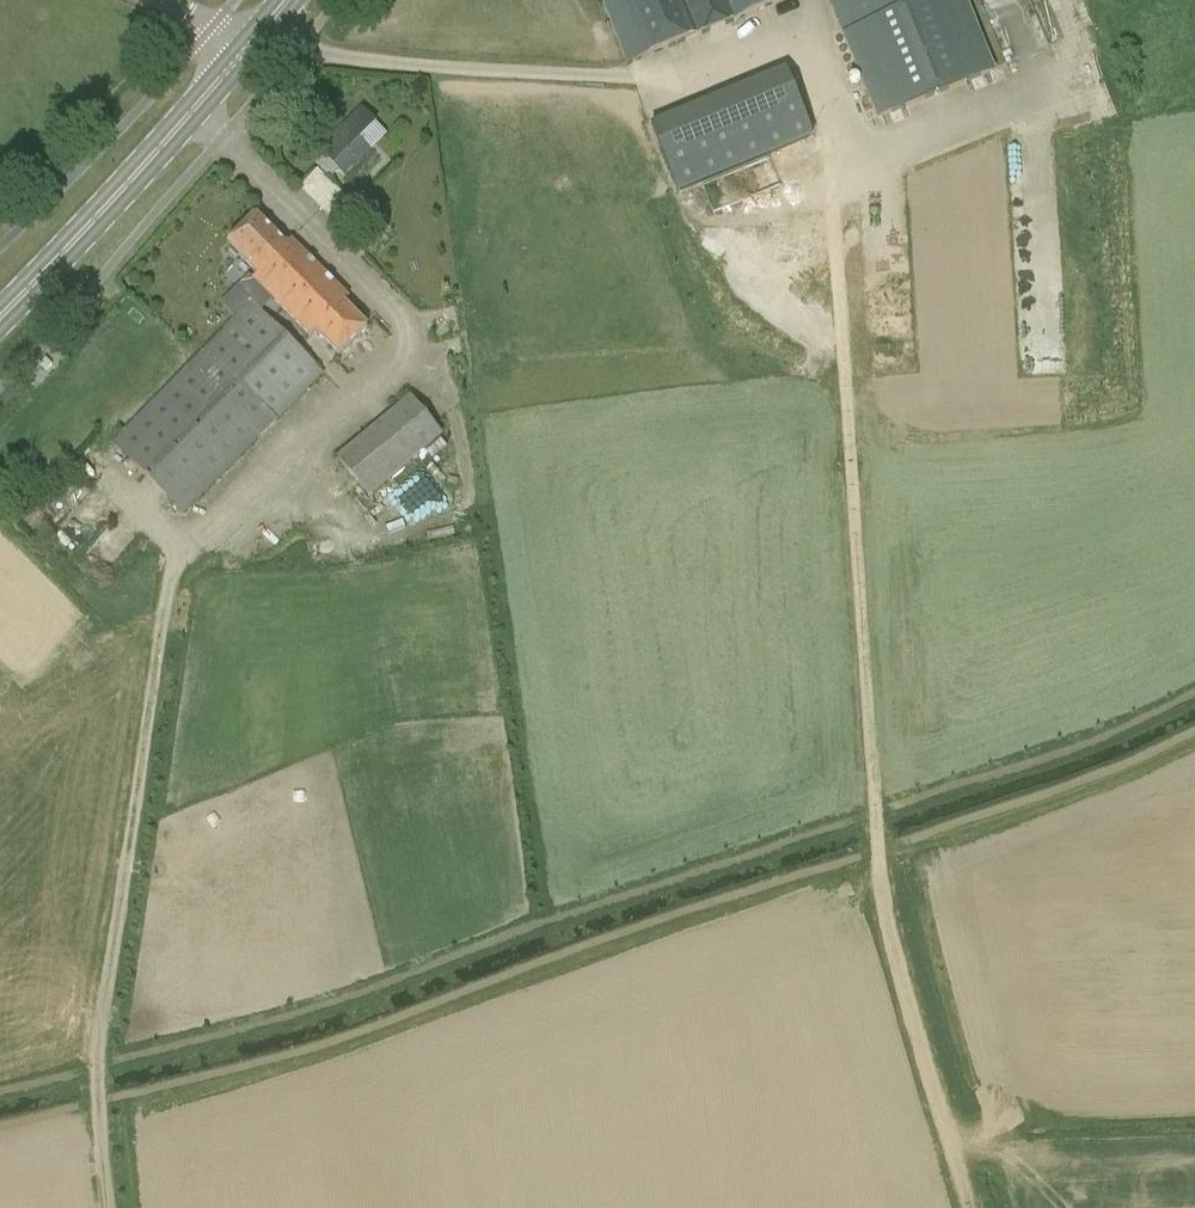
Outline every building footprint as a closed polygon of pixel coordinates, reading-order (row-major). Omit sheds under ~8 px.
[(603,6),(626,64),(628,68),(644,61),(795,2),(794,0),(619,0),(603,6)] [(996,74),(965,0),(828,0),(877,123),(996,74)] [(785,70),(650,126),(652,129),(679,195),(722,177),(814,139),(785,70)] [(321,160),(324,162),(338,176),(345,183),(371,155),(358,143),(365,135),(375,125),(360,111),(317,156),(321,160)] [(301,188),(334,217),(350,199),(318,169),(301,188)] [(237,260),(239,257),(257,275),(253,280),(263,290),(311,338),(316,333),(338,356),(367,327),(344,304),(349,299),(292,241),(287,246),(258,216),(228,246),(231,249),(228,252),(237,260)] [(182,515),(324,374),(251,301),(191,363),(111,444),(182,515)] [(444,435),(410,397),(337,458),(370,498),(444,435)]
